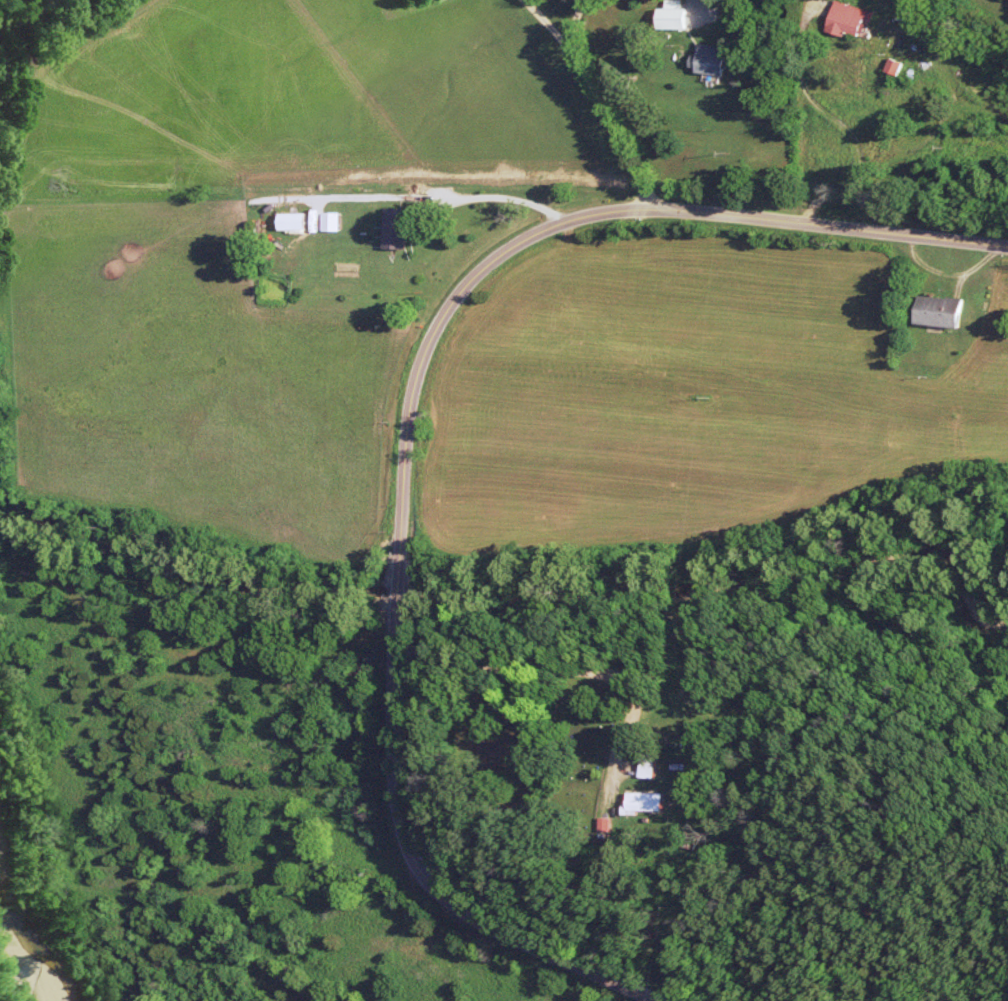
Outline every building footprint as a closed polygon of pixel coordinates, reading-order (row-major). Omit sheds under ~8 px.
[(688,29),(687,9),(684,9),(683,0),(679,0),(668,0),(668,9),(659,9),(660,30),(688,29)] [(860,36),(866,20),(873,23),(876,14),(838,1),(828,31),(846,37),(848,32),(860,36)] [(698,73),(724,76),(727,47),(700,45),(698,73)] [(901,76),(904,62),(891,59),(887,72),(901,76)] [(408,249),(409,209),(385,208),(384,249),(408,249)] [(961,328),(962,299),(918,297),(917,326),(961,328)] [(658,752),(644,752),(643,779),(657,779),(658,752)] [(665,794),(632,793),(631,807),(627,807),(627,815),(640,816),(640,812),(665,813),(665,794)]
